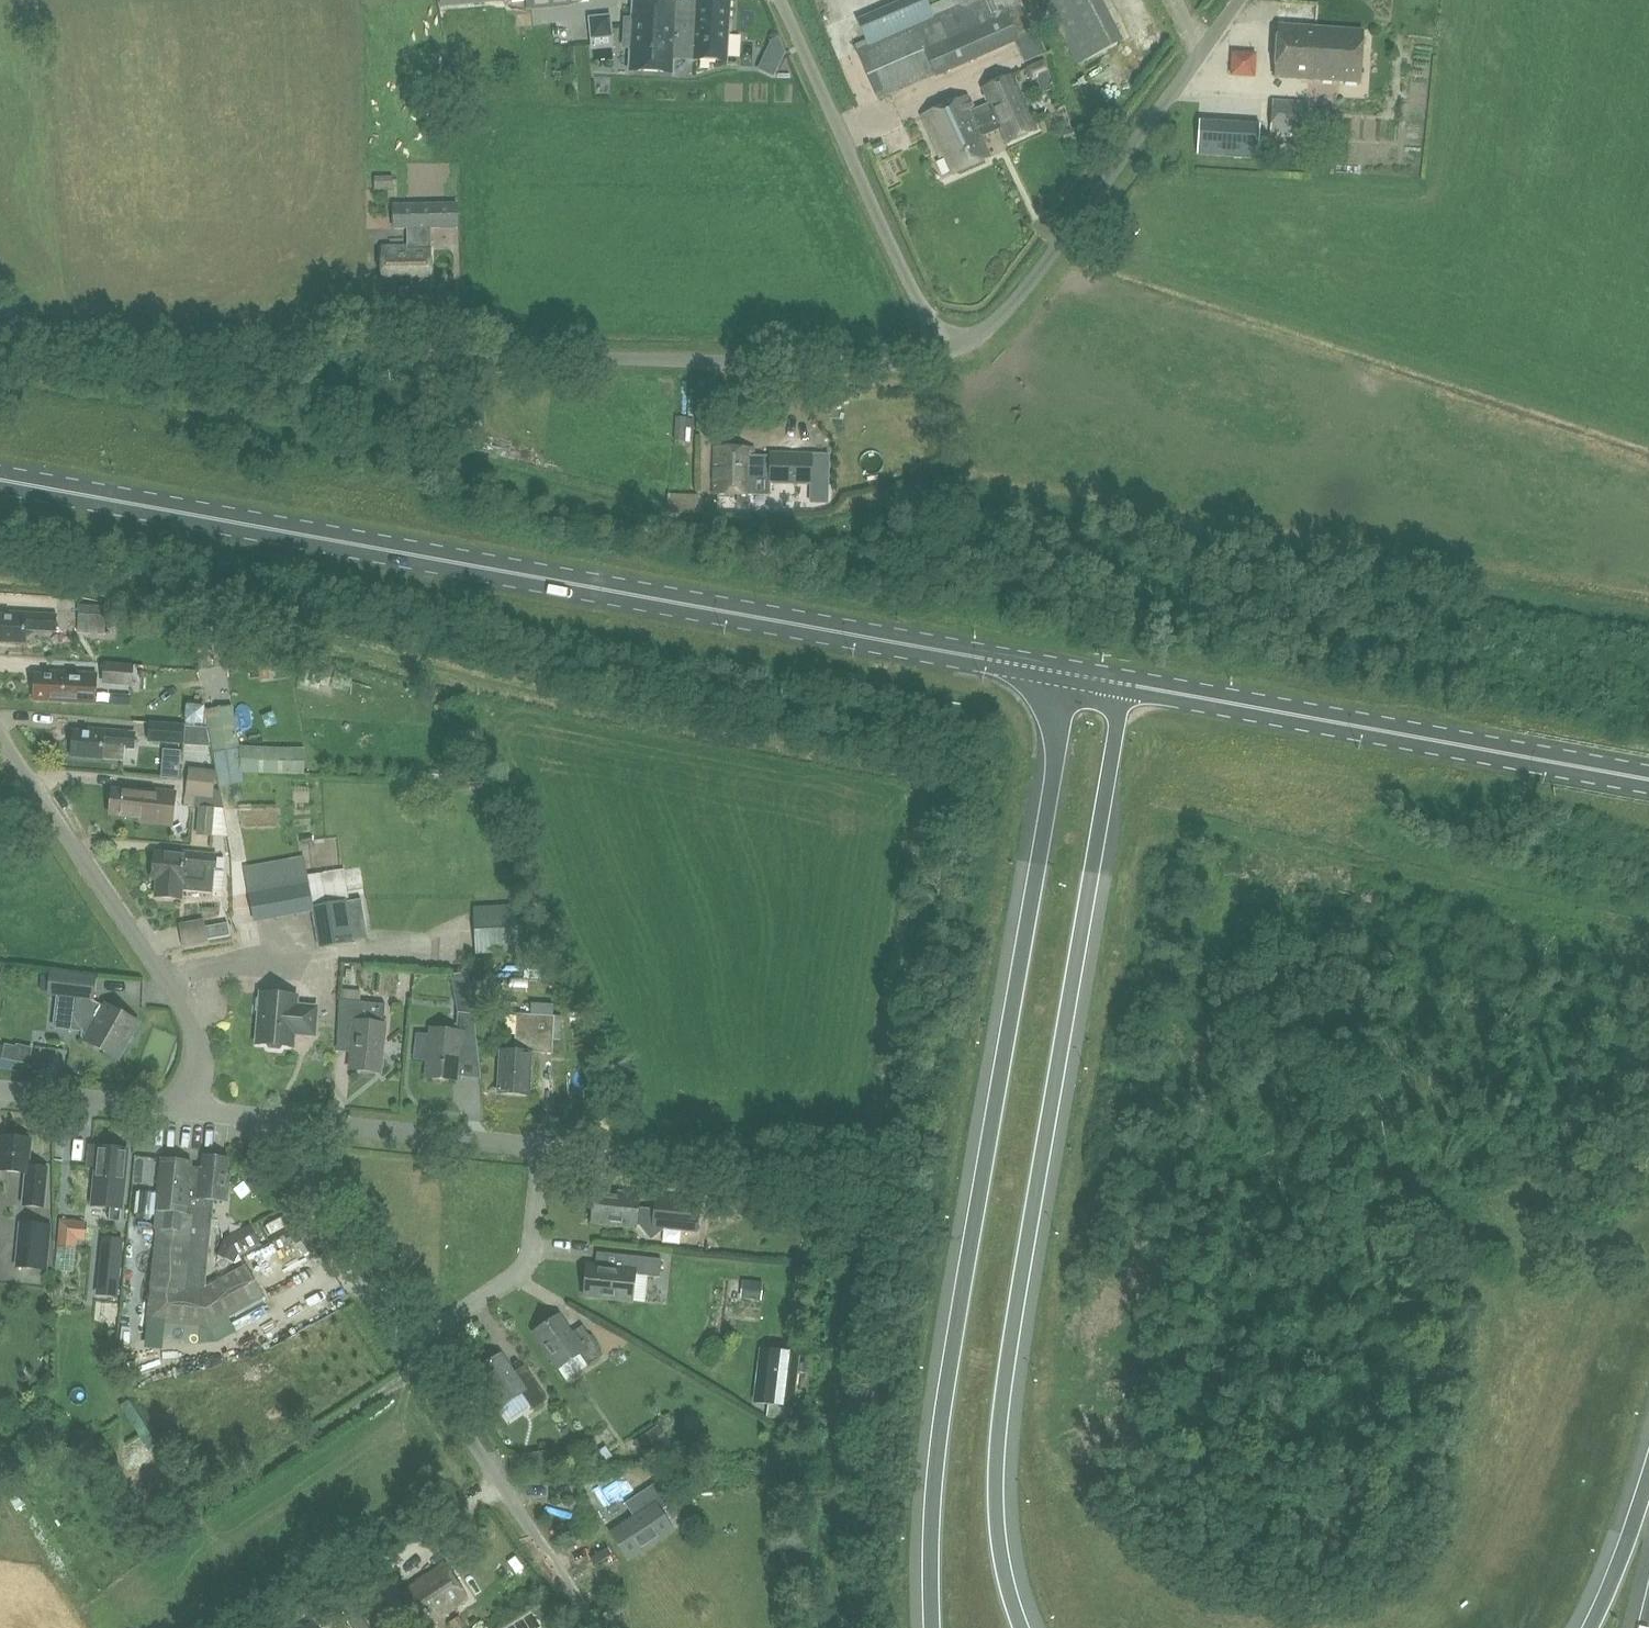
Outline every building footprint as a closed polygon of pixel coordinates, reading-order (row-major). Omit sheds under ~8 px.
[(673,73),(674,59),(694,60),(694,59),(696,0),(695,0),(631,0),(630,17),(623,17),(621,49),(628,49),(627,71),(673,73)] [(694,59),(726,60),(729,0),(696,0),(694,59)] [(856,50),(878,100),(933,76),(934,78),(1018,42),(1017,39),(1033,31),(1020,0),(941,0),(928,5),(926,0),(901,0),(856,20),(866,45),(856,50)] [(1077,65),(1120,43),(1098,0),(1043,0),(1077,65)] [(609,15),(589,17),(591,36),(610,35),(609,15)] [(1274,76),(1359,83),(1363,32),(1278,26),(1274,76)] [(1254,74),(1255,50),(1230,49),(1229,73),(1254,74)] [(1031,117),(1029,118),(1011,76),(983,89),(995,117),(989,120),(994,130),(1000,128),(1001,131),(999,131),(1005,145),(1038,131),(1031,117)] [(977,125),(966,98),(922,117),(939,157),(944,155),(952,173),(989,157),(980,137),(994,130),(989,120),(977,125)] [(1272,101),(1270,132),(1306,134),(1308,104),(1272,101)] [(1196,152),(1257,157),(1260,124),(1199,119),(1196,152)] [(456,203),(392,204),(393,228),(406,228),(407,246),(381,247),(381,285),(430,284),(428,227),(456,227),(456,203)] [(715,448),(715,491),(737,491),(737,504),(748,504),(748,491),(754,491),(754,477),(769,477),(769,484),(810,484),(812,484),(812,451),(769,451),(769,455),(754,455),(754,448),(715,448)] [(829,451),(812,451),(812,484),(810,484),(810,502),(829,502),(829,451)] [(669,510),(697,511),(698,494),(669,493),(669,510)] [(79,605),(77,634),(105,635),(106,606),(79,605)] [(24,646),(55,649),(57,615),(11,613),(11,616),(0,616),(0,642),(24,643),(24,646)] [(105,664),(102,684),(133,686),(134,665),(105,664)] [(97,674),(51,672),(51,675),(35,674),(34,701),(64,702),(95,703),(96,690),(97,674)] [(232,705),(206,710),(209,727),(211,742),(219,785),(242,781),(241,773),(303,774),(305,747),(240,745),(232,705)] [(150,722),(148,741),(177,743),(177,723),(150,722)] [(211,742),(209,727),(185,725),(183,745),(200,749),(200,742),(211,742)] [(124,760),(125,747),(135,748),(136,733),(89,729),(89,733),(74,731),(72,757),(102,760),(102,759),(124,760)] [(215,770),(189,768),(186,795),(213,797),(215,770)] [(171,826),(175,792),(129,787),(128,790),(113,788),(110,816),(139,819),(139,823),(171,826)] [(198,807),(196,835),(212,836),(214,808),(198,807)] [(182,899),(182,890),(213,892),(214,870),(216,855),(171,851),(171,854),(156,852),(153,879),(157,879),(156,897),(182,899)] [(311,908),(348,902),(342,869),(306,875),(303,857),(242,867),(247,895),(271,891),(307,885),(311,908)] [(271,891),(276,918),(312,912),(311,908),(307,885),(271,891)] [(276,918),(271,891),(247,895),(252,921),(276,918)] [(360,900),(348,902),(311,908),(312,912),(318,946),(367,938),(360,900)] [(516,905),(473,907),(475,952),(519,950),(516,905)] [(208,940),(206,927),(205,921),(178,926),(182,947),(208,942),(208,940)] [(206,927),(208,940),(230,936),(228,923),(206,927)] [(102,1005),(93,1000),(95,977),(51,972),(49,992),(72,995),(69,1030),(81,1031),(81,1036),(85,1038),(84,1041),(119,1060),(139,1023),(104,1004),(102,1005)] [(453,974),(458,1013),(474,1014),(468,972),(453,974)] [(297,996),(263,993),(263,996),(259,998),(258,1010),(261,1012),(259,1042),(267,1043),(269,1047),(281,1048),(283,1044),(292,1045),(293,1033),(315,1035),(318,1007),(296,1005),(297,996)] [(337,1031),(354,1033),(350,1069),(381,1071),(385,1024),(383,1024),(384,1003),(339,999),(337,1031)] [(517,1014),(515,1051),(500,1050),(498,1091),(529,1093),(531,1053),(530,1053),(530,1040),(553,1041),(554,1016),(517,1014)] [(461,1031),(430,1029),(426,1076),(457,1079),(461,1031)] [(1,1058),(29,1064),(33,1046),(16,1043),(15,1046),(4,1043),(1,1058)] [(27,1139),(0,1136),(0,1140),(0,1170),(24,1173),(21,1205),(44,1207),(48,1166),(29,1165),(31,1139),(27,1139)] [(93,1205),(109,1206),(108,1219),(120,1220),(128,1149),(91,1145),(89,1165),(97,1166),(93,1205)] [(221,1278),(205,1288),(184,1286),(192,1218),(180,1216),(185,1160),(161,1157),(155,1210),(153,1228),(158,1228),(149,1321),(209,1327),(263,1297),(245,1266),(221,1278)] [(226,1200),(228,1175),(225,1175),(227,1159),(202,1157),(201,1172),(191,1171),(192,1160),(185,1160),(180,1216),(192,1218),(184,1286),(205,1288),(214,1199),(226,1200)] [(697,1232),(701,1200),(654,1195),(653,1208),(638,1207),(639,1196),(596,1192),(592,1222),(635,1227),(635,1225),(638,1225),(650,1239),(663,1228),(697,1232)] [(47,1270),(52,1224),(19,1221),(14,1266),(47,1270)] [(250,1224),(224,1237),(216,1255),(233,1263),(237,1254),(259,1242),(250,1224)] [(98,1276),(118,1278),(122,1240),(101,1238),(98,1276)] [(283,1243),(267,1249),(276,1274),(292,1267),(283,1243)] [(618,1268),(587,1265),(584,1297),(632,1302),(635,1274),(659,1276),(660,1258),(619,1254),(618,1268)] [(588,1365),(603,1355),(590,1335),(579,1343),(560,1313),(533,1331),(558,1368),(580,1353),(588,1365)] [(794,1407),(800,1353),(760,1348),(753,1402),(794,1407)] [(533,1409),(548,1399),(532,1375),(522,1382),(502,1353),(475,1371),(499,1408),(522,1392),(533,1409)] [(611,1533),(629,1560),(672,1530),(668,1523),(680,1514),(673,1503),(674,1502),(660,1481),(638,1495),(647,1508),(611,1533)] [(401,1594),(423,1627),(424,1627),(468,1598),(445,1564),(401,1594)] [(383,1624),(362,1594),(342,1608),(355,1627),(377,1627),(383,1624)]
